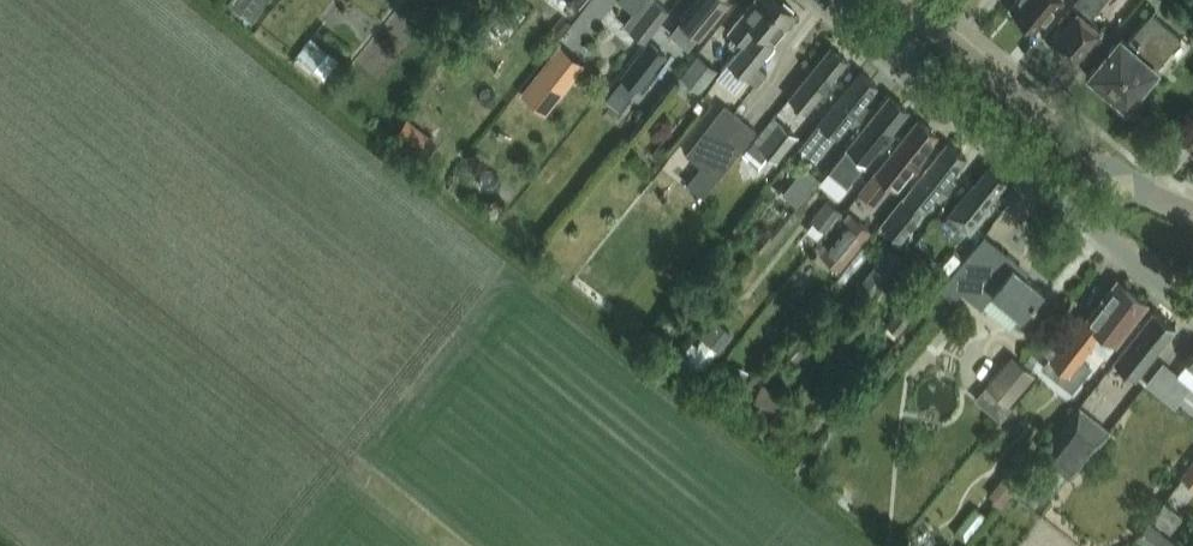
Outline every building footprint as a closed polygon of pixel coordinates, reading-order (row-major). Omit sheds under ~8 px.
[(252,20),(269,0),(228,0),(252,20)] [(623,25),(645,42),(669,11),(656,0),(643,0),(623,25)] [(680,18),(702,35),(730,0),(694,0),(680,18)] [(733,84),(742,72),(747,77),(765,54),(767,56),(774,47),(772,45),(785,29),(784,28),(795,14),(791,11),(793,9),(784,1),(782,3),(778,0),(744,43),(729,62),(720,74),(733,84)] [(778,0),(753,0),(729,30),(744,43),(778,0)] [(1017,0),(1011,7),(1035,27),(1050,9),(1051,10),(1060,0),(1016,0),(1017,0)] [(1102,30),(1090,19),(1106,0),(1077,0),(1058,22),(1062,24),(1049,40),(1074,61),(1088,44),(1090,45),(1102,30)] [(1120,37),(1096,66),(1090,74),(1126,104),(1157,68),(1156,68),(1182,38),(1152,12),(1126,42),(1120,37)] [(298,55),(325,77),(338,61),(311,39),(298,55)] [(584,62),(559,42),(533,75),(558,95),(584,62)] [(666,59),(649,45),(622,79),(639,93),(666,59)] [(834,77),(843,66),(847,60),(830,46),(789,98),(806,111),(820,94),(824,97),(838,80),(834,77)] [(698,58),(682,79),(702,95),(719,74),(698,58)] [(854,122),(868,105),(864,102),(877,85),(860,71),(801,146),(816,158),(835,135),(836,136),(850,119),(854,122)] [(883,148),(894,133),(893,129),(908,110),(889,95),(829,170),(848,186),(880,146),(883,148)] [(718,178),(756,129),(726,106),(709,128),(722,139),(701,165),(718,178)] [(760,168),(770,155),(778,161),(798,135),(773,116),(753,142),(744,155),(760,168)] [(1192,144),(1192,116),(1179,132),(1192,144)] [(922,153),(937,134),(918,118),(860,193),(873,203),(889,183),(895,187),(909,170),(912,172),(924,157),(922,153)] [(951,176),(966,157),(947,142),(890,215),(883,223),(900,237),(922,210),(923,210),(937,193),(940,195),(954,178),(951,176)] [(989,202),(1005,181),(988,167),(976,182),(975,181),(948,214),(949,215),(944,221),(957,231),(962,225),(971,232),(993,205),(989,202)] [(818,242),(841,212),(826,201),(803,231),(818,242)] [(1012,208),(993,229),(1003,238),(1018,222),(1018,221),(1022,217),(1012,208)] [(840,242),(828,257),(843,269),(873,232),(855,217),(837,239),(840,242)] [(859,285),(872,295),(903,256),(890,245),(859,285)] [(1035,299),(1043,290),(1014,266),(1018,262),(998,245),(988,257),(961,290),(962,291),(981,307),(994,292),(1021,315),(1032,302),(1033,303),(1037,299),(1035,299)] [(961,290),(988,257),(976,247),(941,288),(955,299),(962,291),(961,290)] [(1107,356),(1148,303),(1117,279),(1087,318),(1083,315),(1050,358),(1071,373),(1093,345),(1107,356)] [(926,304),(914,294),(888,326),(901,336),(926,304)] [(1154,310),(1113,360),(1134,377),(1175,326),(1154,310)] [(704,337),(688,357),(704,370),(720,350),(704,337)] [(1006,363),(987,386),(1009,405),(1035,375),(1020,362),(1006,363)] [(761,382),(754,401),(777,410),(784,390),(761,382)] [(1073,474),(1108,428),(1079,406),(1043,451),(1073,474)] [(1183,476),(1192,484),(1192,464),(1183,476)] [(994,495),(1004,503),(1023,478),(1013,471),(994,495)] [(1163,527),(1176,511),(1165,502),(1152,518),(1163,527)] [(1150,522),(1137,537),(1149,545),(1179,545),(1150,522)]
